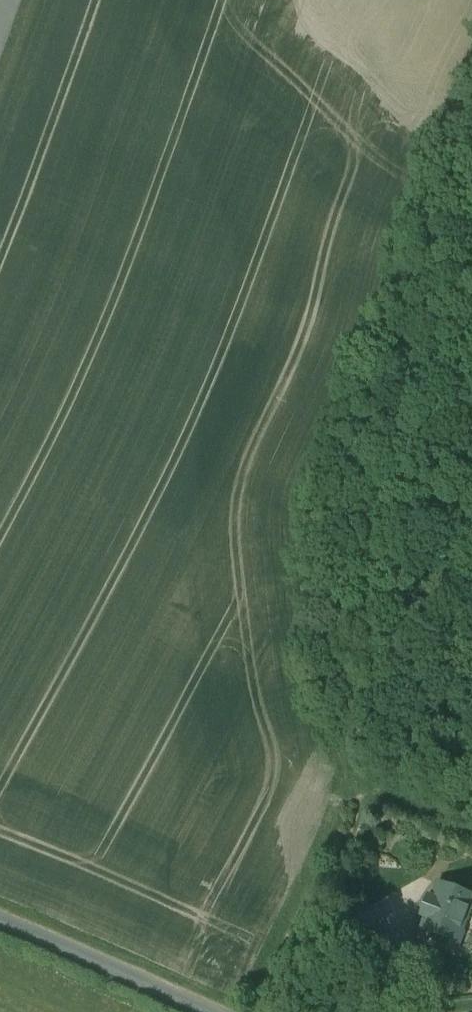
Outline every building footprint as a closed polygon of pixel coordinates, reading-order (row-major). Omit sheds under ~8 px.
[(425,914),(427,915),(429,918),(425,929),(445,937),(441,945),(457,951),(464,933),(460,932),(471,900),(471,896),(442,884),(436,899),(432,901),(430,900),(425,914)] [(432,901),(436,899),(431,897),(430,897),(428,898),(426,900),(424,902),(423,903),(422,906),(422,908),(422,911),(422,914),(423,915),(424,916),(429,918),(427,915),(425,914),(430,900),(432,901)] [(379,935),(343,915),(326,947),(361,966),(379,935)]
